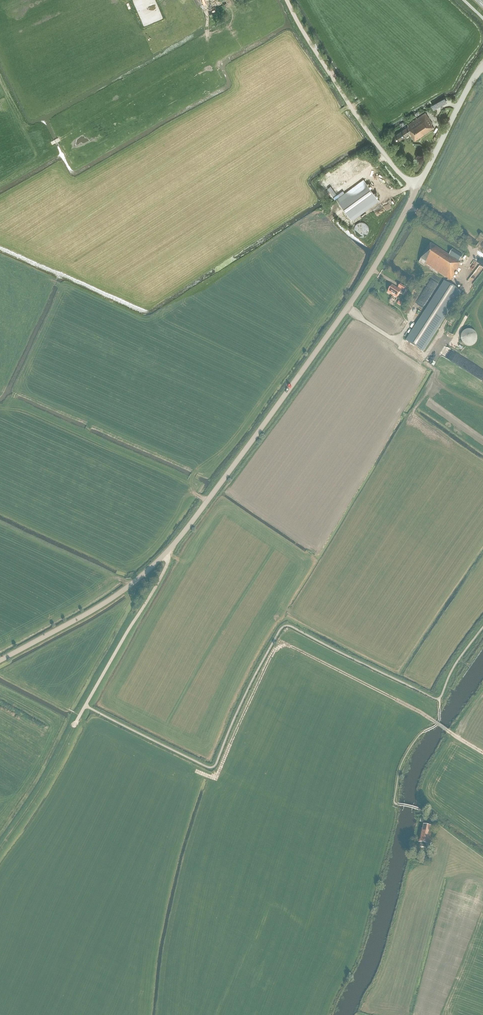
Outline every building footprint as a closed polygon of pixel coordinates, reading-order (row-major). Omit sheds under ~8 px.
[(415,141),(434,128),(431,124),(432,124),(425,113),(408,125),(409,126),(395,135),(399,141),(410,133),(415,141)] [(364,160),(369,156),(366,152),(361,155),(364,160)] [(363,180),(337,200),(351,220),(378,200),(363,180)] [(353,231),(353,232),(354,234),(355,235),(356,236),(357,237),(358,238),(360,238),(361,238),(363,238),(364,238),(365,238),(366,237),(367,236),(368,235),(369,233),(369,232),(369,230),(369,228),(368,226),(368,225),(366,224),(365,223),(363,222),(362,222),(360,222),(358,223),(357,224),(355,225),(354,226),(354,227),(353,229),(353,231)] [(444,281),(406,341),(423,352),(461,292),(448,284),(450,280),(450,281),(459,268),(458,267),(461,263),(459,262),(462,256),(452,250),(449,255),(431,244),(430,245),(427,249),(423,255),(420,259),(421,259),(419,263),(424,266),(426,264),(427,264),(426,265),(448,279),(446,282),(444,281)] [(427,283),(422,293),(431,297),(438,283),(431,279),(428,283),(427,283)] [(398,289),(392,286),(388,293),(397,298),(399,294),(403,296),(406,290),(404,289),(405,288),(400,285),(398,288),(398,289)] [(461,338),(461,340),(461,341),(462,343),(463,344),(465,345),(466,346),(467,346),(469,346),(470,346),(472,346),(473,345),(474,344),(475,343),(476,342),(477,341),(477,339),(477,337),(477,336),(476,334),(475,333),(474,331),(472,331),(471,330),(469,330),(467,330),(466,331),(464,331),(463,333),(462,334),(461,335),(461,337),(461,338)] [(470,369),(469,372),(471,373),(472,369),(474,370),(477,365),(470,362),(468,368),(470,369)] [(429,837),(431,827),(424,826),(421,838),(420,838),(419,842),(421,842),(420,847),(426,848),(427,844),(429,844),(427,843),(428,840),(430,840),(430,838),(429,837)]
